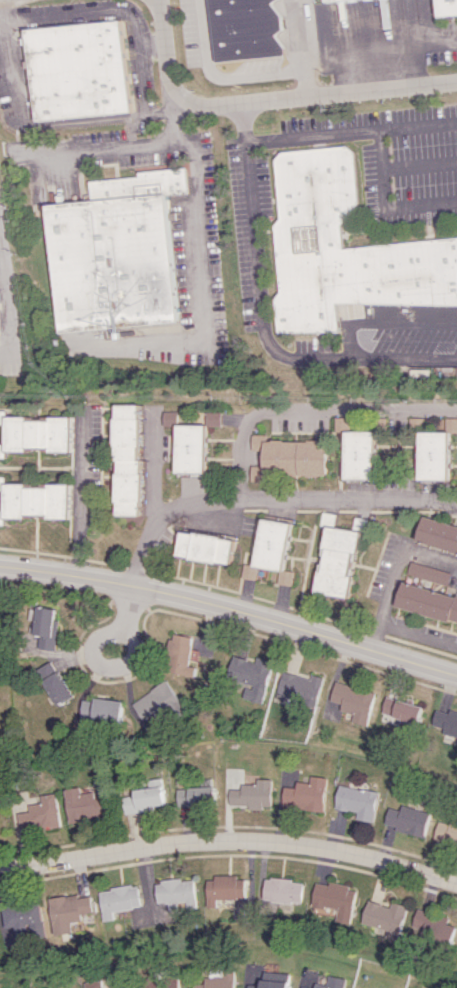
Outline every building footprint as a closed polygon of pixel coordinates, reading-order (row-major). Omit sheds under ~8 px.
[(214,62),(207,0),(276,0),(281,55),(214,62)] [(437,17),(435,0),(456,0),(456,14),(437,17)] [(34,120),(129,113),(122,21),(27,28),(34,120)] [(341,241),(340,224),(355,207),(353,153),(346,148),(280,150),(274,157),(276,220),(274,222),(277,294),(274,298),(275,333),(336,331),(335,309),(456,305),(456,237),(341,241)] [(175,323),(165,195),(186,193),(184,168),(135,171),(136,177),(88,181),(89,201),(46,204),(56,332),(110,328),(110,339),(118,339),(117,327),(175,323)] [(114,516),(141,516),(143,460),(139,460),(140,405),(116,405),(114,516)] [(26,419),(26,417),(5,417),(5,411),(0,411),(0,424),(4,424),(5,444),(0,444),(0,458),(5,458),(5,451),(27,451),(27,448),(49,448),(49,452),(71,452),(71,419),(26,419)] [(176,412),(162,412),(161,426),(176,426),(176,412)] [(347,417),(333,418),(334,432),(348,431),(347,417)] [(444,418),(443,432),(456,433),(456,419),(444,418)] [(175,473),(205,473),(206,425),(176,425),(175,473)] [(373,480),(374,432),(344,431),(343,479),(373,480)] [(447,481),(448,433),(418,432),(417,480),(447,481)] [(264,475),(325,476),(326,442),(264,440),(265,435),(250,435),(250,450),(262,451),(262,466),(249,466),(249,481),(264,482),(264,475)] [(71,518),(71,486),(4,485),(4,518),(71,518)] [(421,516),(414,542),(456,553),(456,526),(421,516)] [(291,523),(262,519),(256,567),(280,570),(278,584),(293,586),(294,572),(285,571),(291,523)] [(357,531),(326,527),(321,571),(318,571),(315,593),(349,597),(357,531)] [(233,564),(236,539),(181,531),(177,557),(233,564)] [(446,584),(449,573),(408,562),(405,572),(446,584)] [(456,623),(456,596),(401,582),(394,607),(456,623)] [(31,608),(30,623),(36,623),(35,636),(40,637),(39,649),(57,650),(60,609),(31,608)] [(196,638),(176,633),(168,672),(195,678),(197,667),(190,665),(196,638)] [(263,704),(274,661),(258,657),(256,661),(234,656),(228,680),(246,685),(242,699),(263,704)] [(73,697),(52,661),(37,669),(58,705),(73,697)] [(325,678),(313,674),(311,679),(284,671),(277,694),(290,698),(287,705),(295,707),(297,700),(316,706),(325,678)] [(131,701),(141,723),(156,716),(158,720),(183,707),(171,682),(131,701)] [(376,692),(336,682),(332,695),(328,694),(325,706),(331,708),(330,712),(325,711),(323,717),(337,721),(340,711),(352,715),(350,722),(366,727),(376,692)] [(379,720),(398,726),(400,719),(418,725),(423,707),(386,696),(379,720)] [(79,719),(122,724),(124,701),(94,698),(94,701),(81,700),(79,719)] [(431,730),(443,733),(442,740),(456,744),(456,713),(435,709),(431,730)] [(322,811),(326,778),(310,776),(309,783),(295,781),(294,788),(282,786),(280,807),(322,811)] [(163,805),(160,779),(148,780),(148,787),(132,790),(133,796),(121,797),(124,814),(155,810),(154,806),(163,805)] [(270,808),(270,779),(256,779),(256,784),(239,784),(239,790),(228,790),(228,807),(270,808)] [(354,819),(372,822),(377,792),(337,785),(333,808),(355,812),(354,819)] [(62,789),(66,823),(109,817),(106,796),(93,798),(92,792),(78,794),(77,787),(62,789)] [(176,807),(214,806),(214,787),(175,788),(176,807)] [(57,826),(54,793),(38,795),(39,803),(25,805),(26,812),(15,813),(17,831),(57,826)] [(399,810),(388,807),(382,826),(422,838),(430,813),(400,805),(399,810)] [(438,817),(431,840),(456,847),(456,823),(438,817)] [(235,875),(211,875),(211,881),(204,880),(204,908),(214,908),(214,899),(243,899),(243,879),(235,879),(235,875)] [(301,903),(301,880),(262,879),(261,902),(301,903)] [(155,903),(167,903),(167,911),(179,910),(179,909),(193,908),(192,880),(154,882),(155,903)] [(309,907),(327,909),(326,916),(334,917),(332,924),(348,927),(354,891),(346,890),(347,885),(327,882),(326,885),(313,883),(309,907)] [(136,886),(97,890),(101,921),(112,920),(111,911),(138,908),(136,886)] [(47,898),(50,935),(80,932),(78,914),(90,913),(88,894),(47,898)] [(396,941),(406,906),(390,901),(388,907),(365,900),(358,924),(385,931),(383,937),(396,941)] [(11,927),(12,935),(24,933),(23,925),(39,923),(37,902),(0,907),(0,917),(2,929),(11,927)] [(449,948),(455,926),(445,924),(447,918),(415,909),(410,927),(423,931),(421,940),(449,948)] [(220,969),(220,978),(190,978),(190,987),(231,987),(231,969),(220,969)] [(287,981),(287,973),(260,972),(260,980),(287,981)] [(325,976),(323,985),(312,983),(311,987),(341,987),(343,979),(325,976)]
